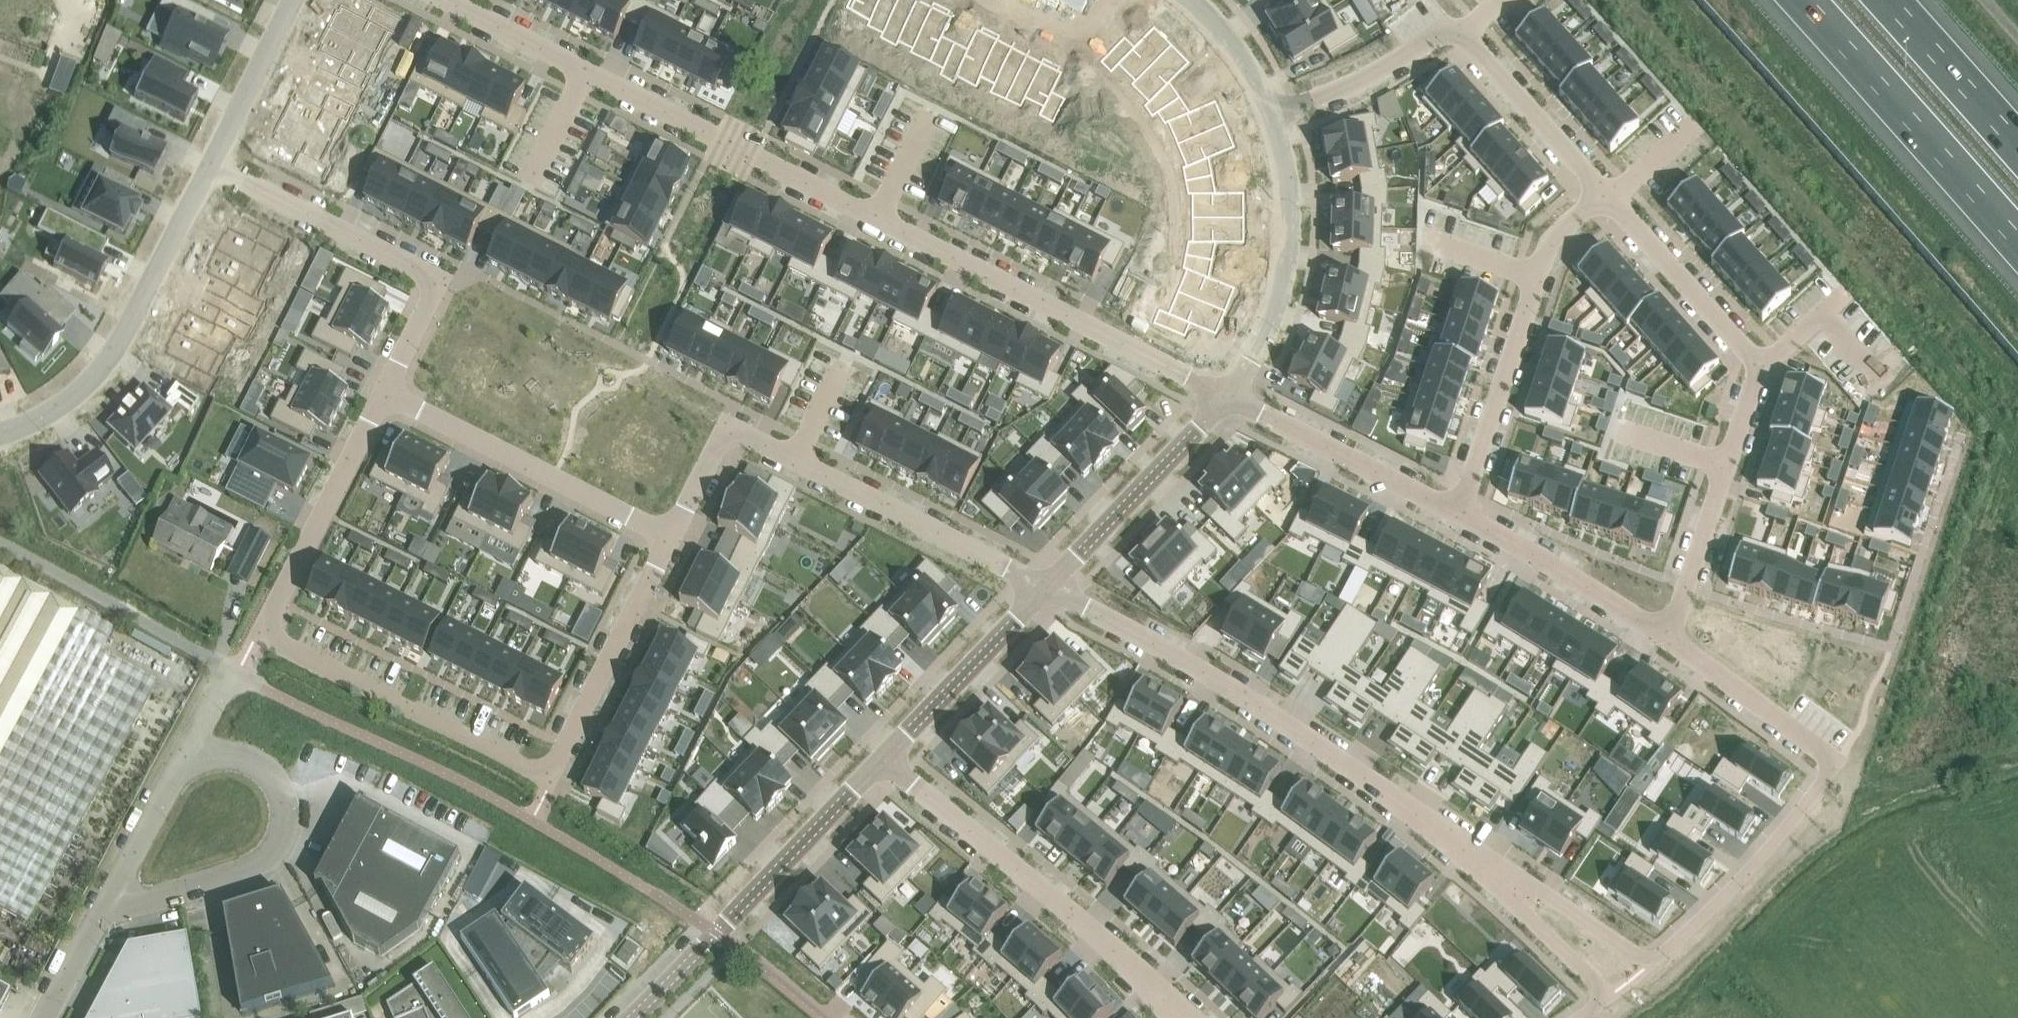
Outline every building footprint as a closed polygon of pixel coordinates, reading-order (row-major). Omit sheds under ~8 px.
[(159,8),(178,17),(163,47),(184,57),(186,53),(211,65),(224,39),(210,32),(217,18),(180,0),(163,0),(159,8)] [(538,1),(556,10),(562,0),(539,0),(538,1)] [(556,10),(575,19),(584,0),(562,0),(556,10)] [(575,19),(593,29),(607,0),(584,0),(575,19)] [(593,29),(614,39),(624,21),(635,27),(647,4),(640,0),(607,0),(593,29)] [(694,6),(706,12),(710,3),(704,0),(697,0),(694,6)] [(739,5),(751,11),(755,2),(751,0),(742,0),(739,5)] [(846,5),(869,17),(878,0),(848,0),(846,5)] [(869,17),(884,24),(897,0),(878,0),(869,17)] [(884,24),(899,32),(915,0),(897,0),(884,24)] [(899,32),(914,39),(934,1),(933,0),(931,4),(923,0),(915,0),(899,32)] [(1269,19),(1272,24),(1270,25),(1277,38),(1280,37),(1282,39),(1281,40),(1281,41),(1332,10),(1331,9),(1330,9),(1325,0),(1294,0),(1296,2),(1269,19)] [(1568,3),(1576,13),(1584,6),(1578,0),(1571,0),(1568,3)] [(934,1),(914,39),(933,49),(929,58),(942,64),(955,40),(942,34),(952,15),(948,13),(951,9),(934,1)] [(710,3),(706,12),(717,17),(722,9),(710,3)] [(647,4),(635,27),(646,32),(636,51),(658,62),(679,20),(647,4)] [(1584,6),(1576,13),(1583,21),(1591,14),(1584,6)] [(1332,10),(1281,41),(1294,62),(1323,44),(1330,55),(1357,38),(1350,26),(1344,30),(1332,10)] [(1545,14),(1516,39),(1530,55),(1559,30),(1545,14)] [(679,20),(658,62),(676,71),(693,38),(675,29),(679,20)] [(758,20),(753,29),(765,34),(769,25),(758,20)] [(1601,24),(1593,31),(1600,38),(1607,31),(1601,24)] [(955,40),(942,64),(956,71),(960,63),(979,72),(999,34),(983,25),(980,29),(977,27),(967,47),(955,40)] [(1124,35),(1105,55),(1115,66),(1125,56),(1142,73),(1172,43),(1154,25),(1134,45),(1124,35)] [(1559,30),(1530,55),(1542,68),(1570,42),(1559,30)] [(1607,31),(1600,38),(1606,46),(1614,39),(1607,31)] [(999,34),(979,72),(994,80),(1012,45),(998,38),(1000,34),(999,34)] [(693,38),(676,71),(694,80),(711,47),(693,38)] [(1570,42),(1542,68),(1553,80),(1581,55),(1570,42)] [(1172,43),(1142,73),(1159,90),(1149,99),(1157,111),(1180,95),(1170,80),(1190,61),(1172,43)] [(1012,45),(994,80),(1009,88),(1027,53),(1012,45)] [(421,60),(410,83),(442,99),(464,56),(464,55),(463,56),(443,46),(433,66),(421,60)] [(711,47),(694,80),(715,91),(717,87),(729,92),(744,63),(711,47)] [(1624,50),(1616,56),(1625,66),(1633,59),(1624,50)] [(826,52),(815,73),(857,94),(867,73),(826,52)] [(1027,53),(1009,88),(1024,95),(1044,56),(1043,56),(1041,60),(1027,53)] [(1581,55),(1553,80),(1564,92),(1564,93),(1589,70),(1590,71),(1593,68),(1581,55)] [(155,56),(134,96),(184,122),(198,95),(182,87),(189,73),(155,56)] [(464,56),(442,99),(463,110),(467,101),(485,66),(464,56)] [(1044,56),(1024,95),(1043,105),(1039,113),(1053,121),(1065,97),(1052,90),(1062,71),(1058,69),(1060,65),(1044,56)] [(1633,59),(1625,66),(1632,74),(1640,67),(1633,59)] [(485,66),(467,101),(486,111),(504,77),(485,68),(486,66),(485,66)] [(1564,92),(1560,96),(1574,112),(1603,86),(1590,71),(1589,70),(1564,93),(1564,92)] [(1436,77),(1420,91),(1441,114),(1470,89),(1454,72),(1442,83),(1436,77)] [(805,89),(805,90),(847,112),(857,94),(815,73),(806,90),(805,89)] [(486,111),(482,119),(515,136),(526,113),(515,107),(525,88),(504,77),(486,111)] [(1648,77),(1641,83),(1648,91),(1655,84),(1648,77)] [(1655,84),(1648,91),(1657,101),(1664,94),(1655,84)] [(1603,86),(1574,112),(1586,124),(1614,98),(1603,86)] [(1470,89),(1441,114),(1452,127),(1481,101),(1470,89)] [(805,90),(794,111),(837,132),(847,112),(805,90)] [(885,93),(879,105),(887,110),(893,98),(885,93)] [(1180,95),(1157,111),(1164,122),(1177,117),(1186,138),(1225,122),(1215,99),(1190,110),(1180,95)] [(1614,98),(1586,124),(1597,137),(1626,111),(1614,98)] [(1481,101),(1452,127),(1464,139),(1492,114),(1481,101)] [(879,105),(873,117),(881,121),(887,110),(879,105)] [(115,107),(106,124),(121,131),(110,152),(153,174),(165,151),(142,139),(149,125),(115,107)] [(795,112),(785,132),(789,135),(785,142),(814,157),(818,149),(826,154),(837,132),(794,111),(794,112),(795,112)] [(1626,111),(1597,137),(1611,153),(1640,127),(1626,111)] [(1492,114),(1464,139),(1474,152),(1471,155),(1503,126),(1492,114)] [(1352,133),(1324,137),(1328,160),(1377,151),(1373,130),(1378,130),(1375,115),(1350,120),(1352,133)] [(1416,120),(1407,124),(1412,136),(1421,132),(1416,120)] [(1195,160),(1183,165),(1185,179),(1212,173),(1209,156),(1235,145),(1225,122),(1186,138),(1195,160)] [(1503,126),(1471,155),(1483,168),(1511,142),(1500,130),(1504,127),(1503,126)] [(438,130),(433,139),(445,145),(449,136),(438,130)] [(599,131),(593,143),(602,147),(608,136),(599,131)] [(865,132),(859,144),(868,148),(874,136),(865,132)] [(1421,132),(1412,136),(1416,145),(1425,142),(1421,132)] [(449,136),(445,145),(457,151),(461,142),(449,136)] [(647,144),(636,165),(680,187),(680,186),(679,186),(690,165),(685,163),(690,153),(661,138),(656,148),(647,144)] [(1511,142),(1483,168),(1494,181),(1523,155),(1511,142)] [(593,143),(587,155),(596,159),(602,147),(593,143)] [(429,144),(425,153),(437,159),(441,150),(429,144)] [(859,144),(853,155),(862,160),(868,148),(859,144)] [(1006,146),(1001,155),(1013,161),(1017,152),(1006,146)] [(376,150),(364,173),(375,179),(365,198),(387,209),(408,167),(376,150)] [(441,150),(437,159),(448,165),(453,156),(441,150)] [(1377,151),(1328,160),(1328,161),(1329,161),(1333,182),(1360,177),(1362,191),(1388,190),(1385,171),(1380,172),(1377,151)] [(1017,152),(1013,161),(1025,167),(1029,158),(1017,152)] [(1426,154),(1426,164),(1436,164),(1436,154),(1426,154)] [(1523,155),(1494,181),(1505,193),(1534,167),(1523,155)] [(951,158),(939,181),(950,187),(941,205),(962,216),(983,174),(951,158)] [(1734,161),(1726,168),(1735,178),(1742,171),(1734,161)] [(469,164),(464,173),(476,179),(481,170),(469,164)] [(1426,164),(1425,174),(1436,174),(1436,164),(1426,164)] [(636,165),(626,185),(670,207),(680,187),(636,165)] [(1042,165),(1038,173),(1050,179),(1054,170),(1042,165)] [(89,199),(82,214),(116,231),(124,216),(127,218),(133,205),(122,199),(124,195),(122,193),(127,182),(130,184),(130,182),(101,167),(98,173),(98,174),(95,180),(94,179),(85,196),(89,199)] [(408,167),(387,209),(406,219),(428,176),(408,167)] [(1534,167),(1505,193),(1526,216),(1542,202),(1536,196),(1549,184),(1534,167)] [(1054,170),(1050,179),(1061,185),(1066,176),(1054,170)] [(579,171),(573,183),(582,187),(588,175),(579,171)] [(1742,171),(1735,178),(1742,185),(1749,179),(1742,171)] [(1212,173),(1185,179),(1188,192),(1202,192),(1202,216),(1244,216),(1244,190),(1216,191),(1212,173)] [(983,174),(962,216),(980,225),(1001,184),(983,174)] [(428,176),(406,219),(424,228),(424,229),(425,230),(447,186),(428,176)] [(573,183),(567,194),(576,199),(582,187),(573,183)] [(1078,183),(1074,192),(1086,198),(1090,189),(1078,183)] [(1697,183),(1668,209),(1683,225),(1711,199),(1697,183)] [(1001,184),(980,225),(999,234),(1017,197),(1014,201),(998,193),(1002,184),(1001,184)] [(626,185),(616,204),(659,226),(668,208),(669,208),(670,207),(626,185)] [(447,186),(425,230),(445,240),(467,196),(447,186)] [(1100,186),(1095,195),(1107,201),(1111,192),(1100,186)] [(514,187),(510,196),(521,202),(526,193),(514,187)] [(1335,205),(1334,228),(1382,230),(1383,208),(1387,209),(1388,190),(1362,191),(1361,206),(1335,205)] [(1753,193),(1745,200),(1752,208),(1759,201),(1753,193)] [(1447,195),(1444,205),(1453,208),(1457,198),(1447,195)] [(467,196),(445,240),(446,241),(446,239),(467,250),(477,230),(488,236),(500,213),(487,206),(467,196)] [(738,196),(723,225),(732,230),(730,235),(750,245),(748,249),(749,250),(771,206),(770,206),(750,196),(747,201),(738,196)] [(1017,197),(999,234),(1017,244),(1036,206),(1017,197)] [(1457,198),(1453,208),(1463,211),(1466,201),(1457,198)] [(1711,199),(1683,225),(1694,237),(1722,212),(1711,199)] [(1759,201),(1752,208),(1758,215),(1766,208),(1759,201)] [(545,203),(541,211),(553,217),(557,209),(545,203)] [(605,226),(607,227),(614,230),(648,247),(659,226),(616,204),(605,226)] [(771,206),(749,250),(769,260),(792,216),(771,206)] [(1036,206),(1017,244),(1035,253),(1056,211),(1055,211),(1053,215),(1036,206)] [(48,210),(38,229),(65,242),(53,266),(96,288),(109,262),(98,256),(106,240),(48,210)] [(1056,211),(1035,253),(1053,262),(1074,221),(1056,211)] [(1478,212),(1475,221),(1485,225),(1488,215),(1478,212)] [(1722,212),(1694,237),(1705,250),(1734,224),(1722,212)] [(500,213),(488,236),(499,242),(489,261),(510,272),(532,229),(500,213)] [(1488,215),(1485,225),(1498,229),(1501,219),(1488,215)] [(572,216),(568,225),(579,231),(584,222),(572,216)] [(792,216),(769,260),(770,260),(775,252),(792,261),(788,269),(789,270),(810,227),(792,218),(793,217),(792,216)] [(1188,239),(1185,253),(1213,258),(1216,241),(1244,241),(1244,216),(1202,216),(1202,240),(1188,239)] [(1776,219),(1768,226),(1777,236),(1785,229),(1776,219)] [(1074,221),(1053,262),(1071,271),(1092,230),(1074,221)] [(584,222),(579,231),(591,237),(596,228),(584,222)] [(1734,224),(1705,250),(1716,262),(1741,240),(1742,241),(1746,237),(1734,224)] [(810,227),(789,270),(821,286),(833,263),(822,257),(832,238),(810,227)] [(1334,228),(1333,250),(1360,251),(1359,266),(1385,270),(1386,251),(1381,251),(1382,230),(1334,228)] [(532,229),(510,272),(530,282),(551,239),(532,229)] [(1785,229),(1777,236),(1784,244),(1791,237),(1785,229)] [(1092,230),(1071,271),(1093,282),(1102,263),(1113,269),(1125,246),(1092,230)] [(615,231),(610,240),(622,245),(626,237),(615,231)] [(626,237),(622,245),(634,251),(638,243),(626,237)] [(551,239),(530,282),(548,291),(547,292),(548,293),(566,257),(571,249),(551,239)] [(1716,262),(1712,265),(1727,281),(1755,255),(1742,241),(1741,240),(1716,262)] [(1800,247),(1792,253),(1799,261),(1807,254),(1800,247)] [(1588,253),(1572,268),(1593,291),(1621,265),(1606,248),(1594,260),(1588,253)] [(321,249),(311,269),(324,275),(333,255),(321,249)] [(833,263),(821,286),(853,303),(876,259),(875,258),(874,259),(854,249),(844,269),(833,263)] [(1185,253),(1183,266),(1195,272),(1186,293),(1226,309),(1235,286),(1209,276),(1213,258),(1185,253)] [(1807,254),(1799,261),(1808,271),(1816,264),(1807,254)] [(1755,255),(1727,281),(1738,294),(1766,268),(1755,255)] [(566,257),(548,293),(569,303),(586,268),(566,257)] [(876,259),(853,303),(854,303),(859,294),(878,304),(896,269),(876,259)] [(1621,265),(1593,291),(1604,303),(1633,278),(1621,265)] [(1330,274),(1325,296),(1371,307),(1376,287),(1381,288),(1385,270),(1359,266),(1356,280),(1330,274)] [(586,268),(569,303),(570,303),(570,302),(588,311),(606,277),(586,268)] [(703,268),(698,276),(710,282),(714,273),(703,268)] [(1766,268),(1738,294),(1749,306),(1778,280),(1766,268)] [(896,269),(878,304),(897,314),(892,322),(893,323),(915,280),(896,271),(897,270),(896,269)] [(343,291),(335,307),(379,329),(390,308),(380,303),(386,290),(347,270),(337,288),(343,291)] [(26,303),(7,324),(25,340),(19,346),(35,360),(41,354),(43,356),(58,339),(55,336),(59,331),(46,319),(63,300),(43,283),(39,288),(21,272),(8,287),(26,303)] [(698,276),(694,285),(706,291),(710,282),(698,276)] [(606,277),(588,311),(610,322),(612,318),(619,322),(634,292),(606,277)] [(1633,278),(1604,303),(1615,316),(1644,290),(1633,278)] [(915,280),(893,323),(925,339),(937,316),(926,310),(936,291),(915,280)] [(1420,280),(1416,292),(1426,296),(1430,283),(1420,280)] [(1778,280),(1749,306),(1764,322),(1792,296),(1778,280)] [(1458,283),(1451,304),(1492,317),(1499,297),(1458,283)] [(743,284),(738,293),(750,299),(754,290),(743,284)] [(754,290),(750,299),(762,305),(766,296),(754,290)] [(1644,290),(1615,316),(1627,328),(1659,300),(1658,299),(1655,302),(1644,290)] [(1165,310),(1159,324),(1185,335),(1190,322),(1216,333),(1226,309),(1186,293),(1177,315),(1165,310)] [(726,294),(721,303),(733,309),(737,300),(726,294)] [(1325,296),(1319,318),(1345,324),(1342,338),(1366,347),(1371,329),(1366,328),(1371,307),(1325,296)] [(1414,299),(1411,308),(1421,312),(1424,302),(1414,299)] [(1659,300),(1627,328),(1627,329),(1631,326),(1642,338),(1670,312),(1659,300)] [(937,316),(925,339),(951,352),(958,355),(979,313),(958,302),(948,322),(937,316)] [(1451,304),(1446,320),(1487,333),(1492,317),(1451,304)] [(321,320),(312,338),(352,358),(358,345),(368,350),(379,329),(335,307),(327,323),(321,320)] [(752,307),(748,316),(760,322),(764,313),(752,307)] [(1411,308),(1408,318),(1417,321),(1421,312),(1411,308)] [(1670,312),(1642,338),(1653,350),(1681,325),(1670,312)] [(764,313),(760,322),(771,328),(776,319),(764,313)] [(979,313),(958,355),(977,365),(999,322),(979,313)] [(666,337),(663,344),(671,348),(669,352),(691,363),(712,320),(711,320),(707,328),(678,314),(666,337)] [(286,320),(281,328),(294,335),(298,326),(286,320)] [(712,320),(691,363),(710,373),(731,330),(712,320)] [(1446,320),(1440,336),(1481,349),(1487,333),(1446,320)] [(1552,321),(1548,331),(1561,335),(1564,325),(1552,321)] [(999,322),(977,365),(996,375),(1001,366),(1019,331),(1018,331),(1017,332),(999,322)] [(1564,325),(1561,335),(1570,338),(1574,329),(1564,325)] [(1681,325),(1653,350),(1664,363),(1693,337),(1681,325)] [(280,330),(273,344),(282,349),(289,335),(280,330)] [(731,330),(710,373),(728,382),(728,383),(729,384),(746,348),(728,339),(732,331),(731,330)] [(1019,331),(1001,366),(1020,376),(1016,385),(1017,385),(1039,341),(1019,331)] [(1403,331),(1400,341),(1410,344),(1413,334),(1403,331)] [(1584,332),(1581,342),(1591,345),(1594,335),(1584,332)] [(1594,335),(1591,345),(1600,348),(1603,339),(1594,335)] [(1435,351),(1435,352),(1476,366),(1481,349),(1440,336),(1440,337),(1445,338),(1440,352),(1435,351)] [(847,337),(843,346),(854,352),(859,343),(847,337)] [(1693,337),(1664,363),(1675,375),(1704,350),(1693,337)] [(1301,358),(1300,359),(1344,381),(1354,362),(1358,364),(1366,347),(1342,338),(1335,351),(1311,340),(1302,359),(1301,358)] [(1039,341),(1017,385),(1049,402),(1061,379),(1050,373),(1060,353),(1039,343),(1040,342),(1039,341)] [(1400,341),(1397,351),(1406,354),(1410,344),(1400,341)] [(859,343),(854,352),(866,358),(870,349),(859,343)] [(1549,344),(1542,364),(1578,376),(1585,356),(1549,344)] [(1617,347),(1609,353),(1616,361),(1623,354),(1617,347)] [(746,348),(729,384),(749,394),(771,350),(770,350),(766,358),(746,348)] [(771,350),(749,394),(750,394),(750,393),(771,404),(781,384),(792,390),(804,367),(771,350)] [(1704,350),(1675,375),(1696,399),(1712,384),(1706,378),(1719,367),(1704,350)] [(294,387),(294,388),(338,410),(349,389),(339,384),(345,371),(306,351),(296,369),(311,376),(303,391),(294,387)] [(1435,352),(1430,368),(1466,380),(1471,365),(1476,366),(1435,352)] [(10,372),(0,353),(0,374),(10,372)] [(1623,354),(1616,361),(1623,369),(1630,362),(1623,354)] [(1300,359),(1290,380),(1316,392),(1310,404),(1333,415),(1339,402),(1335,400),(1344,381),(1300,359)] [(1393,362),(1388,371),(1398,375),(1402,366),(1393,362)] [(1542,364),(1537,380),(1573,392),(1578,376),(1542,364)] [(1091,396),(1090,397),(1107,413),(1127,432),(1130,429),(1133,432),(1145,419),(1142,417),(1145,414),(1125,394),(1138,381),(1112,367),(1104,376),(1107,379),(1091,396)] [(1430,368),(1424,384),(1461,396),(1466,380),(1430,368)] [(1388,371),(1384,380),(1393,384),(1398,375),(1388,371)] [(1611,376),(1607,386),(1620,390),(1623,380),(1611,376)] [(1788,380),(1781,401),(1827,417),(1827,416),(1818,413),(1827,384),(1807,377),(1804,385),(1788,380)] [(1537,380),(1532,396),(1568,408),(1573,392),(1537,380)] [(1629,382),(1626,391),(1635,395),(1639,385),(1629,382)] [(143,385),(107,425),(135,451),(177,405),(189,413),(199,401),(176,384),(167,396),(169,398),(164,404),(143,385)] [(1410,396),(1410,397),(1455,412),(1461,396),(1424,384),(1419,399),(1410,396)] [(1639,385),(1635,395),(1645,398),(1648,388),(1639,385)] [(1080,407),(1064,424),(1104,462),(1113,452),(1111,450),(1119,441),(1099,422),(1107,413),(1090,397),(1091,396),(1082,387),(1072,398),(1080,407)] [(280,401),(271,419),(311,439),(317,426),(327,431),(338,410),(294,388),(286,404),(280,401)] [(951,389),(946,398),(958,404),(962,395),(951,389)] [(1372,390),(1367,399),(1376,404),(1381,394),(1372,390)] [(1608,393),(1605,403),(1615,406),(1618,396),(1608,393)] [(923,394),(919,403),(930,409),(935,400),(923,394)] [(962,395),(958,404),(969,410),(974,401),(962,395)] [(1532,396),(1525,416),(1570,432),(1577,412),(1568,408),(1532,396)] [(1410,397),(1405,413),(1450,428),(1455,412),(1410,397)] [(1654,397),(1651,406),(1664,410),(1667,401),(1654,397)] [(1908,402),(1901,425),(1946,440),(1954,417),(1938,412),(1940,404),(1920,397),(1917,405),(1908,402)] [(1367,399),(1361,411),(1370,415),(1376,404),(1367,399)] [(869,400),(857,423),(869,429),(859,449),(880,459),(902,417),(869,400)] [(935,400),(930,409),(942,414),(946,406),(935,400)] [(245,401),(240,410),(254,417),(259,408),(245,401)] [(1781,401),(1776,417),(1821,432),(1827,417),(1781,401)] [(1605,403),(1602,412),(1611,415),(1615,406),(1605,403)] [(1713,421),(1717,407),(1709,404),(1705,419),(1713,421)] [(1870,404),(1866,414),(1876,417),(1879,407),(1870,404)] [(990,409),(986,418),(997,424),(1002,415),(990,409)] [(1405,413),(1398,434),(1407,437),(1404,445),(1424,452),(1427,444),(1443,449),(1450,428),(1405,413)] [(1850,413),(1846,423),(1856,426),(1859,416),(1850,413)] [(963,414),(958,423),(970,428),(974,420),(963,414)] [(1866,414),(1863,423),(1873,426),(1876,417),(1866,414)] [(902,417),(880,459),(900,469),(919,431),(901,421),(903,417),(902,417)] [(1776,417),(1771,434),(1816,449),(1816,448),(1807,445),(1812,430),(1821,433),(1821,432),(1776,417)] [(1600,418),(1596,431),(1605,434),(1609,422),(1600,418)] [(974,420),(970,428),(976,432),(981,423),(974,420)] [(1045,438),(1035,448),(1055,467),(1064,458),(1084,478),(1092,469),(1095,471),(1104,462),(1064,424),(1048,441),(1045,438)] [(1901,425),(1893,447),(1939,462),(1946,440),(1901,425)] [(1545,429),(1542,439),(1552,442),(1555,433),(1545,429)] [(1844,429),(1841,439),(1851,442),(1854,432),(1844,429)] [(919,431),(900,469),(918,478),(917,479),(918,480),(940,436),(935,444),(918,435),(920,431),(919,431)] [(257,434),(227,492),(263,510),(273,490),(270,488),(273,482),(294,493),(310,461),(280,446),(282,443),(262,433),(260,436),(257,434)] [(1555,433),(1552,442),(1562,445),(1565,436),(1555,433)] [(1774,436),(1769,451),(1810,465),(1816,449),(1771,434),(1770,434),(1774,436)] [(940,436),(918,480),(939,490),(961,446),(940,436)] [(381,456),(370,479),(403,496),(427,449),(424,447),(425,445),(412,438),(411,440),(405,438),(400,447),(393,462),(385,458),(381,456)] [(1841,439),(1838,449),(1847,452),(1851,442),(1841,439)] [(1574,445),(1571,455),(1580,458),(1584,448),(1574,445)] [(961,446),(939,490),(939,491),(940,490),(960,500),(982,457),(961,446)] [(1855,447),(1852,457),(1862,460),(1865,450),(1855,447)] [(1893,447),(1886,468),(1932,483),(1939,462),(1893,447)] [(1032,464),(1016,481),(1019,483),(1052,515),(1066,501),(1063,499),(1068,495),(1047,476),(1055,467),(1035,448),(1026,458),(1032,464)] [(427,449),(403,496),(424,507),(422,512),(434,519),(449,490),(437,484),(450,460),(427,449)] [(1769,451),(1764,467),(1810,482),(1810,481),(1801,478),(1806,464),(1810,466),(1810,465),(1769,451)] [(67,452),(39,474),(70,513),(98,492),(95,489),(112,475),(94,452),(77,466),(67,452)] [(1225,459),(1216,469),(1256,507),(1272,490),(1275,492),(1287,480),(1266,460),(1256,472),(1235,453),(1227,461),(1225,459)] [(1852,457),(1849,467),(1858,470),(1862,460),(1852,457)] [(1512,460),(1505,480),(1513,483),(1508,499),(1531,506),(1543,470),(1512,460)] [(1834,462),(1830,471),(1840,474),(1843,465),(1834,462)] [(1603,464),(1599,474),(1609,477),(1612,468),(1603,464)] [(1543,470),(1531,506),(1551,513),(1566,468),(1565,467),(1563,476),(1543,470)] [(1764,467),(1757,489),(1773,494),(1770,502),(1791,508),(1794,501),(1803,504),(1810,482),(1764,467)] [(1566,468),(1551,513),(1571,520),(1570,524),(1587,475),(1566,468)] [(1612,468),(1609,477),(1619,480),(1622,471),(1612,468)] [(1886,468),(1879,490),(1925,505),(1932,483),(1886,468)] [(1209,481),(1201,489),(1221,508),(1210,520),(1235,543),(1247,531),(1239,524),(1256,507),(1216,469),(1206,478),(1209,481)] [(1830,471),(1827,481),(1837,484),(1840,474),(1830,471)] [(128,472),(117,480),(124,490),(135,482),(128,472)] [(1645,472),(1642,482),(1652,485),(1655,475),(1645,472)] [(1587,475),(1570,524),(1591,531),(1603,495),(1583,489),(1588,475),(1587,475)] [(1655,475),(1652,485),(1662,488),(1665,479),(1655,475)] [(734,490),(728,503),(777,528),(796,489),(773,478),(765,494),(741,482),(736,491),(734,490)] [(465,497),(453,520),(487,537),(511,488),(499,482),(498,483),(488,479),(476,502),(465,497)] [(993,492),(982,504),(1002,524),(1013,512),(1033,531),(1037,527),(1039,529),(1052,515),(1019,483),(1003,501),(993,492)] [(1825,487),(1822,497),(1831,500),(1835,490),(1825,487)] [(511,488),(487,537),(521,554),(532,531),(521,525),(530,508),(533,501),(523,496),(524,495),(511,488)] [(1841,490),(1838,500),(1847,503),(1850,494),(1841,490)] [(1879,490),(1872,512),(1917,527),(1925,505),(1879,490)] [(1301,510),(1289,534),(1302,541),(1305,535),(1325,545),(1347,502),(1326,491),(1313,516),(1301,510)] [(1603,495),(1591,531),(1612,538),(1625,497),(1624,497),(1623,502),(1603,495)] [(1625,497),(1612,538),(1632,545),(1647,500),(1646,499),(1645,504),(1625,497)] [(1647,500),(1632,545),(1655,552),(1660,537),(1668,539),(1675,519),(1667,516),(1670,507),(1647,500)] [(1838,500),(1834,510),(1844,513),(1847,503),(1838,500)] [(1347,502),(1325,545),(1345,555),(1342,561),(1355,568),(1368,544),(1356,538),(1368,513),(1347,502)] [(723,517),(718,526),(742,538),(734,554),(757,565),(777,528),(728,503),(722,516),(723,517)] [(1769,507),(1765,517),(1775,520),(1778,511),(1769,507)] [(164,523),(155,541),(183,555),(194,561),(195,560),(209,568),(209,569),(211,570),(220,552),(225,543),(202,531),(209,517),(204,514),(193,508),(185,522),(168,514),(164,523)] [(1778,511),(1775,520),(1785,523),(1788,514),(1778,511)] [(1872,512),(1864,534),(1910,549),(1917,527),(1872,512)] [(547,540),(535,563),(569,580),(593,533),(589,531),(590,529),(577,522),(576,524),(570,521),(558,545),(547,540)] [(855,523),(851,530),(861,535),(864,528),(855,523)] [(1160,527),(1147,541),(1186,579),(1203,562),(1206,565),(1218,552),(1197,533),(1187,544),(1166,525),(1162,529),(1160,527)] [(1368,544),(1355,568),(1369,575),(1372,570),(1392,580),(1414,537),(1393,526),(1380,551),(1368,544)] [(1808,527),(1805,536),(1814,539),(1817,530),(1808,527)] [(251,530),(238,555),(257,564),(270,539),(251,530)] [(352,532),(348,541),(360,547),(364,538),(352,532)] [(593,533),(569,580),(603,597),(615,574),(603,568),(615,544),(593,533)] [(1828,534),(1825,543),(1835,546),(1838,537),(1828,534)] [(1414,537),(1392,580),(1410,590),(1432,546),(1414,537)] [(1838,537),(1835,546),(1845,550),(1848,540),(1838,537)] [(364,538),(360,547),(371,553),(376,544),(364,538)] [(416,539),(409,553),(423,560),(430,546),(416,539)] [(1732,547),(1726,567),(1734,570),(1728,586),(1751,593),(1766,548),(1743,540),(1741,549),(1732,547)] [(1136,557),(1132,561),(1152,580),(1141,592),(1161,611),(1173,599),(1170,596),(1186,579),(1147,541),(1133,555),(1136,557)] [(1872,542),(1868,551),(1878,554),(1881,545),(1872,542)] [(1881,545),(1878,554),(1888,558),(1891,548),(1881,545)] [(430,546),(423,560),(428,563),(434,566),(441,552),(430,546)] [(1432,546),(1410,590),(1413,586),(1429,594),(1427,598),(1428,599),(1450,556),(1432,546)] [(1766,548),(1751,593),(1772,600),(1787,554),(1766,548)] [(389,550),(384,559),(396,565),(400,556),(389,550)] [(698,562),(691,575),(693,576),(691,579),(738,603),(757,565),(734,554),(726,569),(703,557),(700,563),(698,562)] [(1787,554),(1772,600),(1792,607),(1807,561),(1806,561),(1805,565),(1786,559),(1788,555),(1787,554)] [(400,556),(396,565),(407,571),(412,562),(400,556)] [(1450,556),(1428,599),(1446,608),(1469,565),(1450,556)] [(918,576),(902,593),(942,632),(955,618),(953,616),(957,612),(937,592),(947,580),(927,561),(915,574),(918,576)] [(1807,561),(1792,607),(1813,613),(1829,563),(1827,568),(1807,561)] [(312,589),(308,595),(328,605),(327,606),(328,606),(345,572),(325,562),(312,589)] [(428,563),(424,572),(435,578),(440,569),(434,566),(428,563)] [(1829,563),(1813,613),(1814,614),(1815,610),(1835,616),(1850,570),(1829,563)] [(1469,565),(1446,608),(1465,619),(1459,630),(1472,637),(1489,608),(1476,601),(1490,576),(1469,565)] [(838,566),(829,575),(838,584),(847,575),(838,566)] [(27,923),(156,683),(99,653),(112,630),(0,569),(0,909),(27,923)] [(440,569),(435,578),(447,584),(451,575),(440,569)] [(1850,570),(1835,616),(1855,623),(1871,577),(1850,570)] [(345,572),(328,606),(347,616),(365,582),(345,572)] [(1871,577),(1855,623),(1878,630),(1883,614),(1891,617),(1898,596),(1869,587),(1872,577),(1871,577)] [(504,579),(495,597),(500,600),(506,602),(515,585),(504,579)] [(691,579),(680,602),(704,614),(696,630),(719,641),(738,603),(691,579)] [(365,582),(347,616),(348,617),(348,616),(349,616),(366,624),(383,591),(365,582)] [(1237,612),(1223,636),(1243,648),(1269,607),(1249,595),(1253,589),(1243,583),(1224,603),(1237,612)] [(515,585),(506,602),(516,608),(525,590),(515,585)] [(477,588),(472,597),(484,603),(489,594),(477,588)] [(383,591),(366,624),(384,633),(401,600),(383,591)] [(883,608),(871,619),(892,639),(902,628),(922,648),(926,643),(929,646),(942,632),(902,593),(901,593),(902,594),(885,611),(883,608)] [(489,594),(484,603),(496,609),(500,600),(495,597),(489,594)] [(1301,637),(1279,670),(1298,683),(1308,668),(1322,677),(1363,616),(1347,606),(1329,596),(1325,602),(1343,613),(1326,639),(1308,627),(1301,637)] [(1496,612),(1483,635),(1496,643),(1499,637),(1518,649),(1544,608),(1524,596),(1509,620),(1496,612)] [(401,600),(384,633),(402,643),(419,610),(401,600)] [(1269,607),(1243,648),(1264,660),(1278,636),(1290,643),(1304,620),(1291,613),(1288,618),(1269,607)] [(1544,608),(1518,649),(1536,660),(1561,619),(1544,608)] [(1376,609),(1371,618),(1383,624),(1388,615),(1376,609)] [(419,610),(402,643),(423,653),(439,620),(419,610)] [(511,613),(506,622),(518,627),(522,618),(511,613)] [(1404,615),(1400,624),(1411,630),(1416,621),(1404,615)] [(793,616),(774,636),(783,644),(802,625),(793,616)] [(1363,616),(1322,677),(1336,686),(1326,701),(1344,713),(1366,681),(1349,669),(1378,626),(1363,616)] [(522,618),(518,627),(530,633),(534,624),(522,618)] [(863,634),(846,651),(887,689),(896,680),(894,677),(902,669),(881,650),(892,639),(871,619),(860,631),(863,634)] [(1561,619),(1536,660),(1536,661),(1541,653),(1557,662),(1552,671),(1553,671),(1579,630),(1561,619)] [(1416,621),(1411,630),(1423,636),(1427,627),(1416,621)] [(448,624),(431,657),(451,667),(468,634),(448,624)] [(1579,630),(1553,671),(1570,682),(1596,641),(1579,630)] [(548,631),(543,640),(555,646),(560,637),(548,631)] [(663,635),(653,655),(686,672),(696,653),(704,657),(711,645),(688,633),(682,644),(670,639),(663,635)] [(468,634),(451,667),(470,677),(486,644),(468,634)] [(560,637),(555,646),(567,652),(571,643),(560,637)] [(1596,641),(1570,682),(1589,693),(1586,699),(1598,706),(1594,711),(1595,712),(1614,684),(1601,677),(1616,653),(1596,641)] [(1046,648),(1036,658),(1079,699),(1105,672),(1086,654),(1077,663),(1055,642),(1047,649),(1046,648)] [(486,644),(470,677),(488,686),(505,653),(486,644)] [(1366,681),(1344,713),(1362,725),(1372,710),(1386,720),(1427,659),(1411,649),(1383,692),(1366,681)] [(827,666),(816,677),(836,697),(847,686),(867,705),(875,697),(877,699),(887,689),(846,651),(830,668),(827,666)] [(505,653),(488,686),(505,695),(505,696),(506,696),(523,662),(505,653)] [(643,673),(642,674),(676,691),(686,672),(653,655),(644,673),(643,673)] [(1027,670),(1020,678),(1043,700),(1034,709),(1053,727),(1079,699),(1036,658),(1026,669),(1027,670)] [(1427,659),(1386,720),(1399,729),(1390,744),(1408,756),(1436,714),(1419,703),(1442,669),(1427,659)] [(523,662),(506,696),(525,706),(542,672),(523,662)] [(1614,684),(1595,712),(1607,720),(1615,710),(1633,723),(1661,683),(1641,670),(1625,693),(1614,684)] [(542,672),(525,706),(526,706),(526,705),(545,715),(548,709),(562,682),(542,672)] [(642,674),(632,693),(667,710),(676,691),(642,674)] [(1511,675),(1506,684),(1517,690),(1522,682),(1511,675)] [(808,692),(791,709),(831,747),(845,733),(842,731),(846,727),(826,707),(836,697),(816,677),(805,689),(808,692)] [(1119,701),(1106,723),(1118,730),(1120,726),(1139,737),(1164,693),(1144,682),(1130,707),(1119,701)] [(1522,682),(1517,690),(1528,697),(1533,688),(1522,682)] [(1661,683),(1633,723),(1651,735),(1648,741),(1660,749),(1676,728),(1664,720),(1680,697),(1661,683)] [(1436,714),(1408,756),(1426,768),(1435,753),(1450,763),(1493,698),(1492,698),(1489,701),(1475,691),(1447,734),(1431,724),(1436,715),(1436,714)] [(706,692),(700,703),(709,708),(715,696),(706,692)] [(633,695),(624,713),(657,730),(667,710),(632,693),(632,694),(633,695)] [(1164,693),(1139,737),(1157,747),(1155,752),(1166,758),(1180,736),(1169,730),(1183,704),(1164,693)] [(1493,698),(1450,763),(1463,772),(1454,786),(1472,799),(1496,762),(1496,761),(1495,762),(1495,761),(1479,751),(1508,708),(1493,698)] [(700,703),(694,715),(703,719),(709,708),(700,703)] [(1541,703),(1536,712),(1547,718),(1553,710),(1541,703)] [(762,735),(761,735),(781,755),(791,744),(812,763),(816,759),(818,761),(831,747),(791,709),(775,726),(772,724),(762,735)] [(972,727),(971,727),(1014,769),(1015,768),(1014,767),(1039,741),(1021,723),(1012,732),(989,710),(985,714),(983,712),(973,723),(975,725),(973,727),(972,727)] [(613,731),(613,732),(647,749),(657,730),(624,713),(614,731),(613,731)] [(1180,736),(1166,758),(1167,759),(1178,766),(1180,762),(1199,774),(1225,733),(1205,721),(1191,743),(1180,736)] [(971,727),(954,746),(978,769),(969,778),(988,796),(1014,769),(971,727)] [(753,750),(736,767),(776,805),(785,795),(783,793),(791,785),(771,765),(781,755),(761,735),(762,735),(756,729),(744,742),(753,750)] [(686,730),(680,742),(689,746),(695,735),(686,730)] [(613,732),(603,751),(637,769),(647,749),(613,732)] [(1225,733),(1199,774),(1217,786),(1243,745),(1225,733)] [(680,742),(674,753),(683,758),(689,746),(680,742)] [(1659,752),(1630,787),(1643,796),(1674,750),(1664,744),(1660,750),(1659,752)] [(1243,745),(1217,786),(1235,797),(1261,757),(1243,745)] [(1496,762),(1472,799),(1490,810),(1499,796),(1514,806),(1548,755),(1532,745),(1513,773),(1496,762)] [(1724,760),(1713,777),(1739,794),(1749,779),(1779,799),(1793,778),(1766,759),(1768,756),(1756,748),(1754,751),(1751,749),(1737,769),(1724,760)] [(604,752),(594,771),(627,788),(637,769),(603,751),(603,752),(604,752)] [(1261,757),(1235,797),(1254,809),(1251,813),(1263,821),(1278,799),(1267,792),(1281,770),(1261,757)] [(717,781),(706,793),(726,812),(736,802),(756,821),(764,813),(767,815),(776,805),(736,767),(720,784),(717,781)] [(667,769),(661,780),(670,785),(676,773),(667,769)] [(594,771),(584,791),(592,795),(603,800),(597,812),(620,824),(627,811),(618,806),(627,788),(594,771)] [(1536,808),(1521,831),(1541,844),(1568,804),(1551,793),(1549,792),(1553,786),(1540,778),(1525,800),(1536,808)] [(1053,810),(1036,831),(1054,846),(1085,809),(1067,795),(1070,791),(1059,782),(1043,802),(1053,810)] [(1118,782),(1112,790),(1123,798),(1128,790),(1118,782)] [(1278,799),(1263,821),(1274,829),(1277,825),(1295,838),(1323,799),(1304,785),(1288,807),(1278,799)] [(1128,790),(1123,798),(1134,805),(1139,797),(1128,790)] [(663,791),(657,802),(666,807),(672,795),(663,791)] [(1682,821),(1682,822),(1695,831),(1703,837),(1713,822),(1742,842),(1757,820),(1714,792),(1700,812),(1692,807),(1682,821)] [(697,808),(680,826),(703,847),(702,848),(704,850),(700,854),(710,864),(707,868),(710,870),(736,843),(716,823),(726,812),(706,793),(695,805),(697,808)] [(327,863),(316,883),(323,887),(353,942),(381,958),(420,930),(460,855),(367,805),(368,803),(361,799),(356,808),(362,811),(356,821),(352,819),(335,851),(336,851),(330,864),(327,863)] [(1323,799),(1295,838),(1312,851),(1340,812),(1323,799)] [(1568,804),(1541,844),(1561,858),(1576,834),(1587,842),(1602,819),(1590,811),(1586,816),(1568,804)] [(1085,809),(1054,846),(1071,860),(1101,823),(1085,809)] [(1187,809),(1181,817),(1192,825),(1198,817),(1187,809)] [(1340,812),(1312,851),(1329,864),(1358,825),(1340,812)] [(460,814),(450,845),(480,855),(490,824),(460,814)] [(1674,816),(1650,852),(1701,886),(1715,865),(1686,845),(1695,831),(1682,822),(1682,821),(1674,816)] [(1198,817),(1192,825),(1203,832),(1209,824),(1198,817)] [(870,835),(867,838),(908,878),(934,850),(916,833),(907,842),(884,820),(880,824),(878,822),(868,833),(870,835)] [(1101,823),(1071,860),(1088,873),(1118,836),(1101,823)] [(1358,825),(1329,864),(1347,877),(1345,881),(1355,889),(1371,868),(1361,861),(1377,839),(1358,825)] [(1118,836),(1088,873),(1106,888),(1123,868),(1133,875),(1149,856),(1138,847),(1135,850),(1118,836)] [(867,838),(850,856),(872,878),(864,888),(882,905),(908,878),(867,838)] [(1206,843),(1200,851),(1210,859),(1216,851),(1206,843)] [(1371,868),(1355,889),(1366,897),(1369,893),(1385,907),(1417,868),(1400,854),(1381,876),(1371,868)] [(1633,855),(1608,891),(1620,899),(1618,902),(1630,910),(1632,907),(1659,925),(1674,904),(1644,884),(1654,869),(1633,855)] [(1142,883),(1124,904),(1141,918),(1173,882),(1157,868),(1160,865),(1149,856),(1133,875),(1142,883)] [(1417,868),(1385,907),(1402,920),(1399,924),(1410,933),(1426,913),(1416,905),(1435,882),(1417,868)] [(1277,877),(1271,885),(1281,893),(1287,885),(1277,877)] [(944,897),(928,917),(939,926),(942,922),(959,936),(990,897),(973,882),(954,905),(944,897)] [(1173,882),(1141,918),(1158,932),(1189,896),(1173,882)] [(813,892),(803,902),(846,943),(872,916),(854,898),(845,907),(822,885),(815,893),(813,892)] [(1287,885),(1281,893),(1291,901),(1298,893),(1287,885)] [(564,918),(526,889),(502,921),(501,922),(496,914),(461,938),(514,1017),(515,1017),(549,995),(541,982),(560,964),(572,973),(596,942),(564,918)] [(1189,896),(1158,932),(1175,947),(1192,927),(1201,935),(1218,915),(1208,906),(1205,910),(1189,896)] [(990,897),(959,936),(975,949),(972,953),(982,961),(999,941),(990,934),(1008,911),(990,897)] [(240,928),(228,931),(242,1013),(333,985),(287,902),(237,918),(240,928)] [(795,914),(787,921),(810,943),(801,952),(820,970),(846,943),(803,902),(793,913),(795,914)] [(1288,908),(1282,916),(1292,924),(1298,916),(1288,908)] [(1210,943),(1192,962),(1209,979),(1242,944),(1226,929),(1229,925),(1218,915),(1201,935),(1210,943)] [(883,916),(873,926),(886,939),(896,929),(883,916)] [(1298,916),(1292,924),(1303,932),(1309,924),(1298,916)] [(999,941),(982,961),(993,970),(996,967),(1012,980),(1045,942),(1028,928),(1009,950),(999,941)] [(897,929),(890,937),(900,945),(906,937),(897,929)] [(188,937),(129,947),(91,1017),(202,1017),(188,937)] [(628,965),(639,949),(628,942),(617,957),(628,965)] [(889,942),(857,979),(868,988),(861,997),(879,1012),(911,975),(897,963),(904,955),(889,942)] [(1045,942),(1012,980),(1028,994),(1025,998),(1035,1007),(1053,988),(1043,979),(1062,957),(1045,942)] [(1242,944),(1209,979),(1225,993),(1258,959),(1257,958),(1250,965),(1236,952),(1243,945),(1242,944)] [(1486,975),(1485,976),(1499,989),(1499,990),(1508,999),(1517,988),(1543,1013),(1561,994),(1537,971),(1540,969),(1529,959),(1527,961),(1517,952),(1500,969),(1495,965),(1486,975)] [(1258,959),(1225,993),(1241,1008),(1273,973),(1258,959)] [(434,970),(414,983),(415,985),(410,989),(430,1017),(466,1017),(434,970)] [(1453,1000),(1472,1017),(1510,1017),(1490,999),(1499,990),(1499,989),(1485,976),(1486,975),(1481,971),(1453,1000)] [(1241,1008),(1251,1017),(1264,1017),(1276,1005),(1286,1014),(1303,995),(1293,985),(1290,989),(1273,973),(1241,1008)] [(879,1012),(885,1017),(925,1017),(947,991),(932,978),(925,987),(911,975),(879,1012)] [(1035,1007),(1044,1016),(1048,1013),(1052,1017),(1073,1017),(1099,994),(1083,977),(1062,997),(1053,988),(1035,1007)] [(410,989),(387,1004),(393,1017),(430,1017),(410,989)] [(1413,1017),(1449,1017),(1452,1015),(1429,993),(1418,1004),(1422,1009),(1413,1017)] [(1073,1017),(1106,1017),(1114,1010),(1099,994),(1073,1017)] [(379,1017),(391,1017),(386,1006),(376,1010),(379,1017)] [(1365,1006),(1356,1015),(1359,1017),(1377,1017),(1365,1006)]
